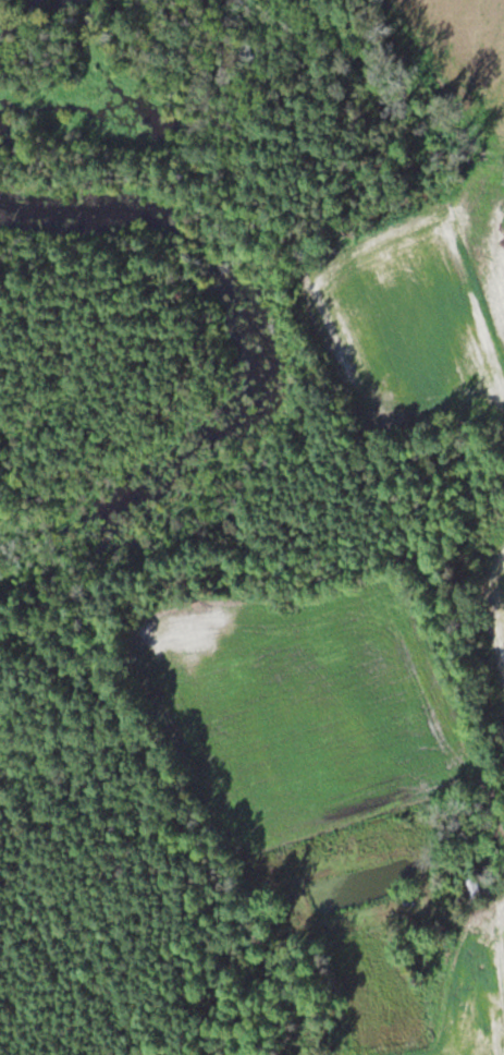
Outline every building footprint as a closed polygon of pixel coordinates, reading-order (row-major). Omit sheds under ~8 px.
[(482,874),(464,880),(470,902),(489,897),(482,874)]
